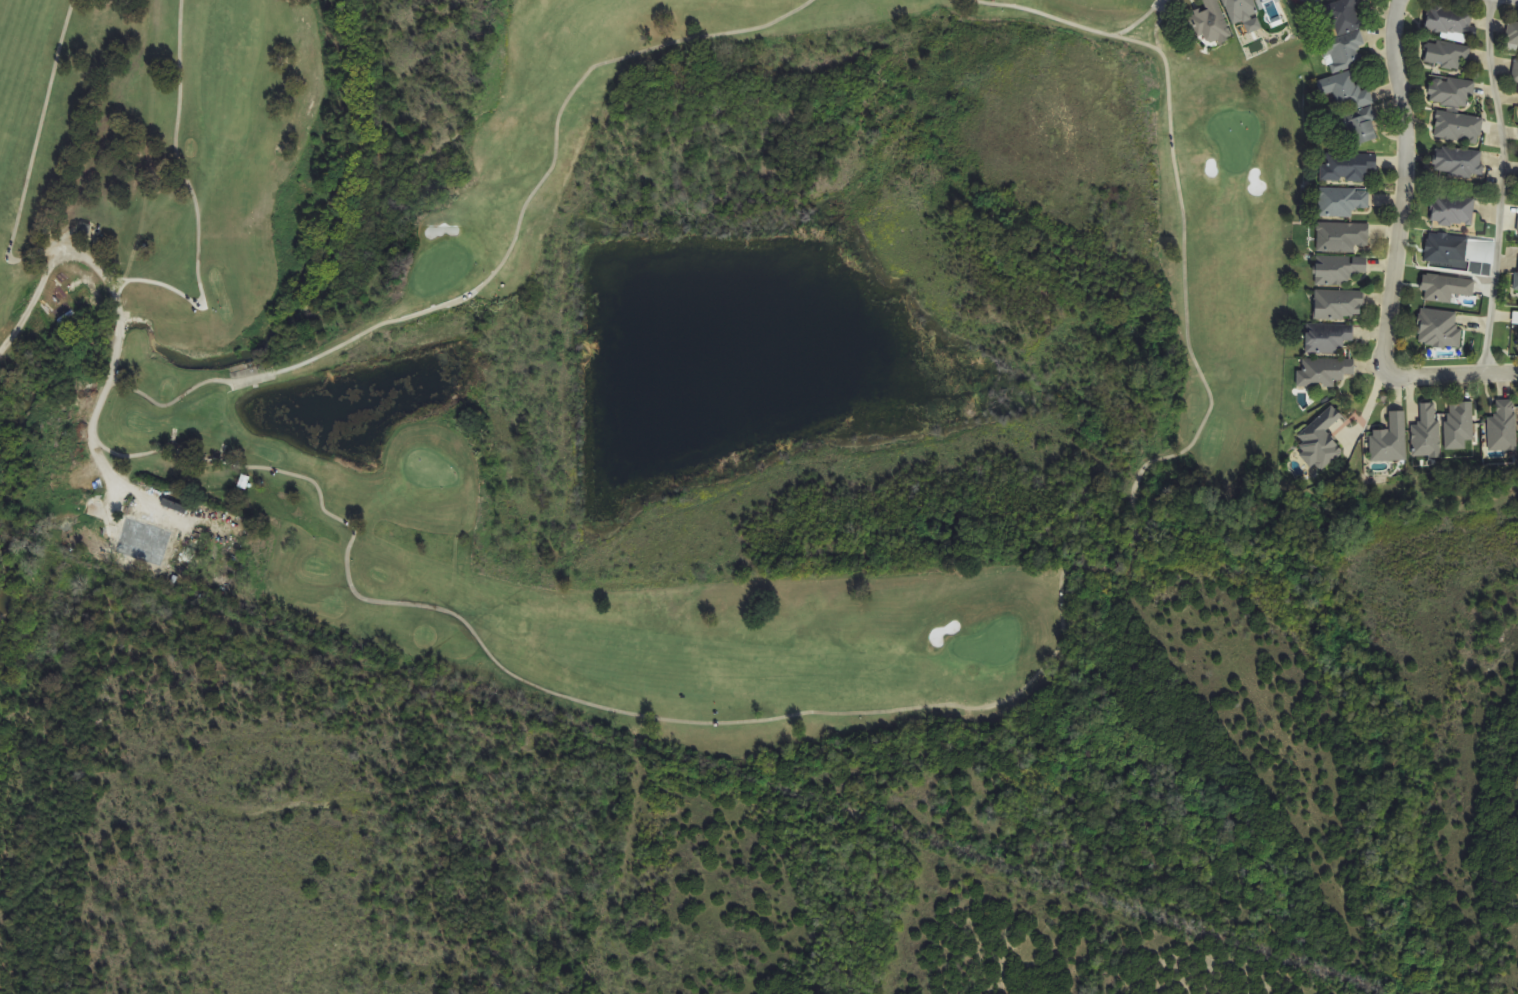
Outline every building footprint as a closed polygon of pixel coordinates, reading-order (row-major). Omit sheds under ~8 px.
[(1203,51),(1232,39),(1216,0),(1201,0),(1185,6),(1203,51)] [(1231,27),(1259,16),(1252,0),(1220,0),(1231,27)] [(1316,8),(1318,0),(1288,0),(1316,8)] [(1355,3),(1363,56),(1334,60),(1326,8),(1355,3)] [(1468,39),(1473,11),(1431,4),(1426,32),(1468,39)] [(1517,49),(1517,22),(1509,20),(1505,47),(1517,49)] [(1424,65),(1461,68),(1462,60),(1470,61),(1471,47),(1427,42),(1424,65)] [(1308,88),(1360,75),(1367,104),(1315,117),(1308,88)] [(1431,105),(1472,107),(1473,80),(1432,78),(1431,105)] [(1319,122),(1370,106),(1379,135),(1328,150),(1319,122)] [(1484,119),(1438,112),(1434,137),(1481,144),(1484,119)] [(1482,149),(1437,150),(1437,177),(1483,176),(1482,149)] [(1316,156),(1370,158),(1368,188),(1315,185),(1316,156)] [(1317,189),(1370,191),(1369,221),(1316,218),(1317,189)] [(1474,227),(1475,197),(1433,196),(1432,225),(1474,227)] [(1312,220),(1366,223),(1365,252),(1311,250),(1312,220)] [(1317,256),(1370,258),(1369,288),(1315,285),(1317,256)] [(1311,289),(1364,291),(1363,321),(1310,318),(1311,289)] [(1461,312),(1421,310),(1419,347),(1459,349),(1461,312)] [(1302,324),(1355,326),(1354,356),(1301,354),(1302,324)] [(1300,359),(1353,361),(1352,391),(1299,389),(1300,359)] [(1516,400),(1497,400),(1497,418),(1489,418),(1489,452),(1517,451),(1516,400)] [(1413,458),(1440,457),(1439,403),(1422,403),(1422,425),(1412,425),(1413,458)] [(1467,450),(1467,441),(1475,441),(1474,403),(1447,403),(1447,450),(1467,450)] [(1330,406),(1296,435),(1299,455),(1323,483),(1346,462),(1320,431),(1338,415),(1330,406)] [(1371,461),(1407,461),(1407,412),(1390,412),(1390,432),(1371,432),(1371,461)] [(116,556),(162,567),(171,531),(125,520),(116,556)]
